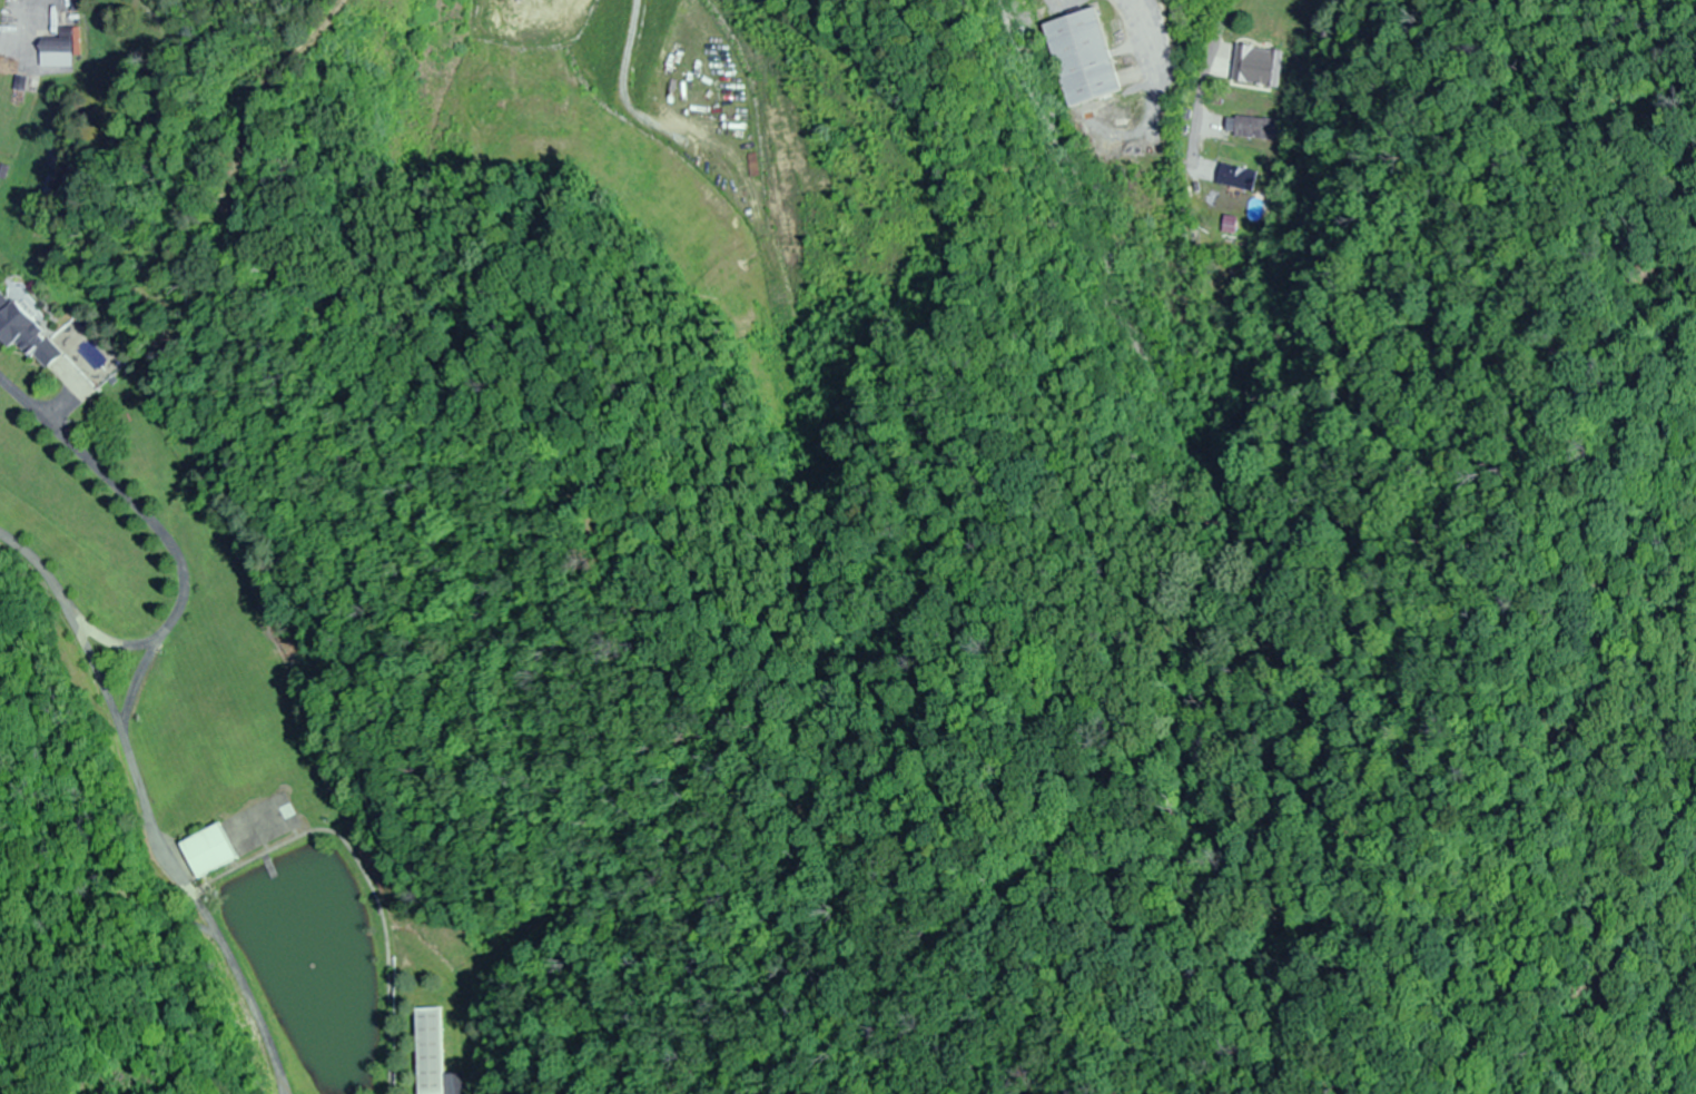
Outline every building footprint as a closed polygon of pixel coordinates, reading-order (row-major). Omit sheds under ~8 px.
[(1093,9),(1038,23),(1060,108),(1115,94),(1093,9)] [(69,44),(37,44),(38,68),(70,68),(69,44)] [(1232,82),(1278,88),(1282,52),(1236,46),(1232,82)] [(1277,139),(1277,119),(1233,118),(1233,138),(1277,139)] [(9,168),(0,164),(0,182),(4,183),(9,168)] [(1250,193),(1255,173),(1218,164),(1213,184),(1250,193)] [(0,289),(0,345),(5,351),(16,341),(42,370),(59,355),(0,289)] [(178,842),(194,880),(238,861),(222,823),(178,842)] [(446,1074),(440,1007),(411,1009),(418,1093),(473,1093),(471,1072),(446,1074)]
